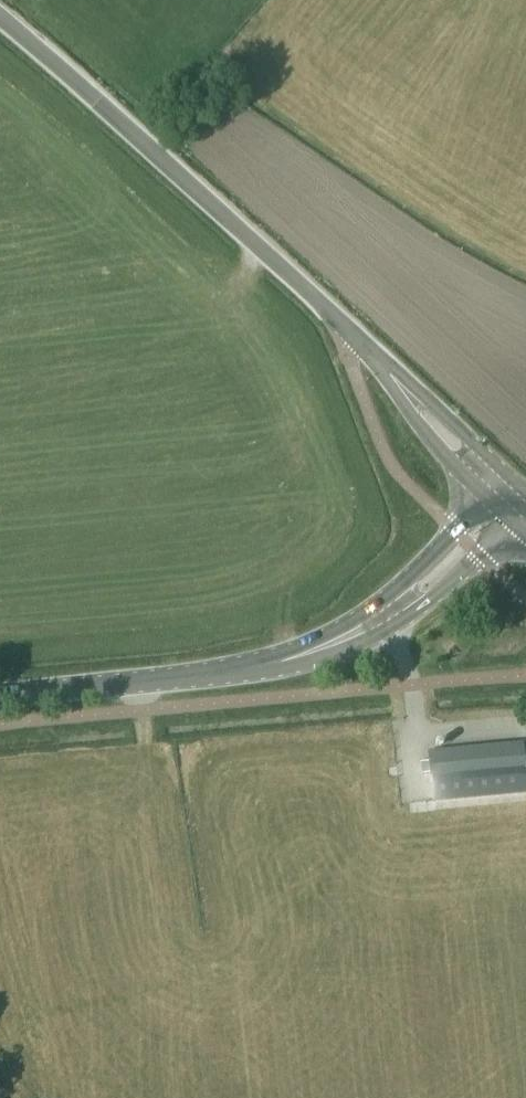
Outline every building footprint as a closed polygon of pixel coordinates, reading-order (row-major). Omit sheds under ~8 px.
[(428,753),(429,762),(420,763),(421,775),(431,774),(434,803),(525,794),(525,782),(522,743),(428,753)]
